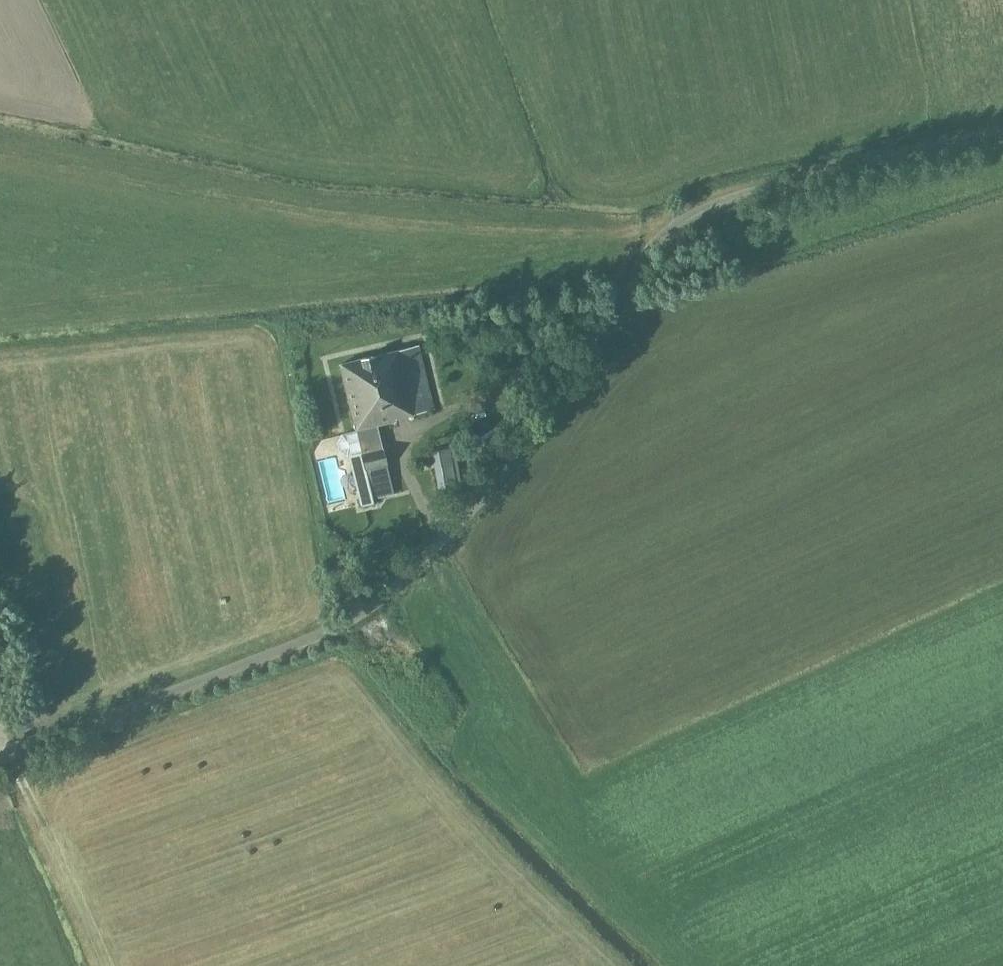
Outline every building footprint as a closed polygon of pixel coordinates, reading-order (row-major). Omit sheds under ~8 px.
[(341,365),(356,429),(357,433),(342,436),(338,444),(340,452),(347,456),(361,452),(372,495),(393,490),(383,448),(378,450),(372,427),(397,421),(396,419),(434,410),(419,346),(341,365)] [(431,453),(439,490),(452,487),(444,450),(431,453)]
